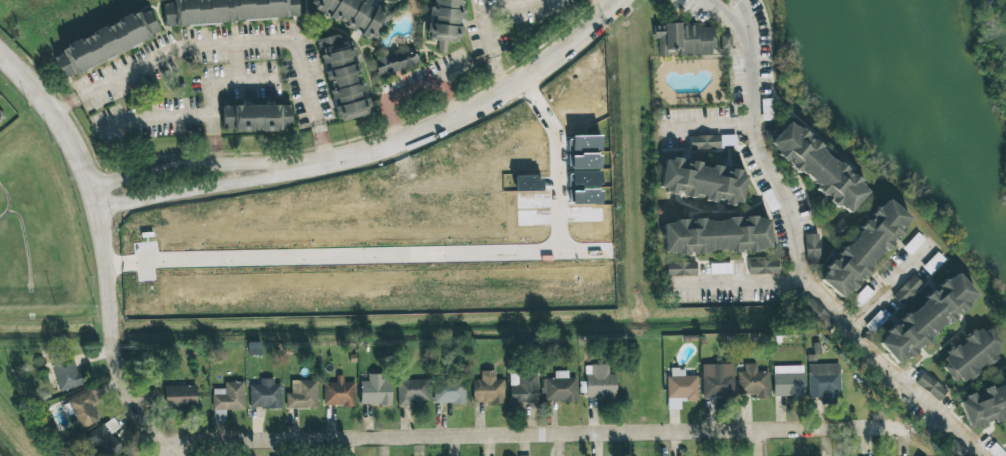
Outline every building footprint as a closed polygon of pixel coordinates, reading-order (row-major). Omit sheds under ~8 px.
[(171,1),(171,0),(295,0),(296,15),(234,20),(231,21),(163,27),(161,1),(171,1)] [(311,1),(310,0),(370,0),(367,7),(373,10),(377,4),(384,8),(383,11),(388,14),(375,40),(370,37),(368,39),(360,34),(362,30),(356,27),(353,31),(342,25),(344,22),(338,18),(336,22),(328,17),(330,13),(324,9),(321,13),(313,9),(315,7),(310,2),(311,1)] [(432,6),(433,0),(461,0),(460,11),(463,11),(462,19),(458,18),(456,27),(461,27),(461,36),(458,36),(457,42),(447,41),(445,52),(437,52),(438,41),(428,39),(429,32),(426,32),(427,23),(434,24),(434,16),(427,15),(428,6),(432,6)] [(54,57),(62,53),(61,49),(66,47),(65,45),(78,38),(79,41),(92,34),(91,32),(105,25),(107,27),(117,21),(116,19),(128,13),(130,17),(132,16),(132,14),(137,11),(139,14),(148,10),(158,31),(150,35),(150,36),(80,72),(78,74),(76,74),(73,74),(72,74),(64,78),(54,57)] [(713,27),(696,27),(696,24),(680,24),(680,23),(653,24),(654,40),(658,40),(658,57),(667,57),(667,50),(682,49),(682,56),(714,55),(713,27)] [(313,39),(338,31),(341,40),(348,38),(350,45),(353,44),(357,55),(350,57),(352,63),(358,61),(361,71),(356,72),(359,83),(362,82),(364,90),(359,92),(362,101),(366,99),(369,106),(365,107),(367,112),(341,120),(339,113),(335,114),(333,108),(339,106),(336,97),(331,98),(330,92),(335,90),(332,79),(326,80),(323,72),(328,70),(326,63),(320,65),(317,54),(321,53),(320,50),(317,51),(313,39)] [(731,48),(731,34),(721,35),(721,49),(731,48)] [(404,70),(415,66),(414,65),(419,63),(413,46),(409,47),(408,45),(391,50),(392,52),(373,58),(376,67),(375,67),(376,72),(375,72),(376,77),(402,69),(404,70)] [(221,105),(240,105),(239,102),(249,102),(249,104),(263,104),(263,101),(273,101),(273,106),(290,105),(290,129),(274,129),(274,131),(262,131),(262,130),(252,130),(252,131),(234,131),(232,130),(222,130),(221,105)] [(850,212),(866,194),(868,190),(840,163),(835,161),(800,128),(787,123),(768,145),(799,173),(802,174),(837,207),(850,212)] [(689,136),(689,150),(720,148),(719,135),(689,136)] [(706,198),(706,200),(725,202),(725,203),(742,205),(746,172),(701,166),(701,162),(664,158),(660,192),(706,198)] [(909,216),(906,215),(885,197),(825,268),(820,281),(842,299),(868,270),(870,266),(904,229),(909,216)] [(770,251),(769,218),(663,221),(664,254),(770,251)] [(804,234),(805,263),(820,262),(818,233),(804,234)] [(778,260),(748,260),(748,274),(778,274),(778,260)] [(695,262),(666,263),(666,276),(696,276),(695,262)] [(731,274),(731,263),(710,264),(710,274),(731,274)] [(978,297),(957,272),(876,340),(898,365),(978,297)] [(893,295),(903,304),(923,284),(912,274),(893,295)] [(852,302),(860,307),(872,291),(864,286),(852,302)] [(800,308),(824,329),(833,319),(810,298),(800,308)] [(954,382),(959,378),(964,385),(999,356),(994,350),(1002,344),(988,328),(981,334),(977,329),(958,344),(957,344),(943,355),(948,361),(941,367),(954,382)] [(59,392),(81,385),(71,352),(49,359),(59,392)] [(769,371),(756,372),(756,363),(743,364),(744,371),(736,371),(737,395),(757,394),(757,399),(769,399),(769,371)] [(608,364),(584,365),(585,400),(616,399),(615,374),(608,374),(608,364)] [(808,398),(819,398),(819,403),(835,403),(835,393),(840,393),(839,364),(808,364),(808,398)] [(773,366),(773,397),(803,397),(803,365),(773,366)] [(667,409),(680,409),(680,401),(698,400),(697,376),(684,376),(684,369),(667,369),(667,409)] [(732,370),(701,370),(702,397),(732,397),(732,370)] [(472,379),(472,403),(504,403),(503,380),(494,380),(494,371),(480,371),(480,379),(472,379)] [(577,401),(576,378),(568,378),(567,371),(553,371),(554,379),(543,379),(544,402),(577,401)] [(537,403),(536,373),(509,374),(510,403),(537,403)] [(915,383),(938,402),(947,391),(923,373),(915,383)] [(360,404),(390,404),(391,375),(368,374),(368,382),(360,381),(360,404)] [(323,405),(355,406),(355,383),(343,383),(343,376),(336,376),(336,382),(323,382),(323,405)] [(281,408),(281,384),(273,384),(273,378),(259,379),(259,385),(248,385),(249,409),(281,408)] [(286,409),(317,408),(317,380),(291,381),(291,393),(285,393),(286,409)] [(397,407),(413,406),(413,402),(428,402),(428,380),(396,381),(397,407)] [(465,404),(465,381),(433,381),(433,403),(465,404)] [(212,410),(244,409),(243,382),(224,382),(224,389),(212,389),(212,410)] [(967,428),(1005,417),(1005,384),(958,397),(967,428)] [(196,406),(196,385),(164,386),(165,406),(196,406)] [(100,421),(93,406),(96,404),(90,391),(63,402),(69,417),(73,415),(79,430),(100,421)] [(225,410),(213,411),(214,421),(225,421),(225,410)] [(112,433),(120,428),(113,417),(83,437),(96,455),(111,455),(122,449),(112,433)] [(952,439),(944,448),(953,455),(971,455),(952,439)]
